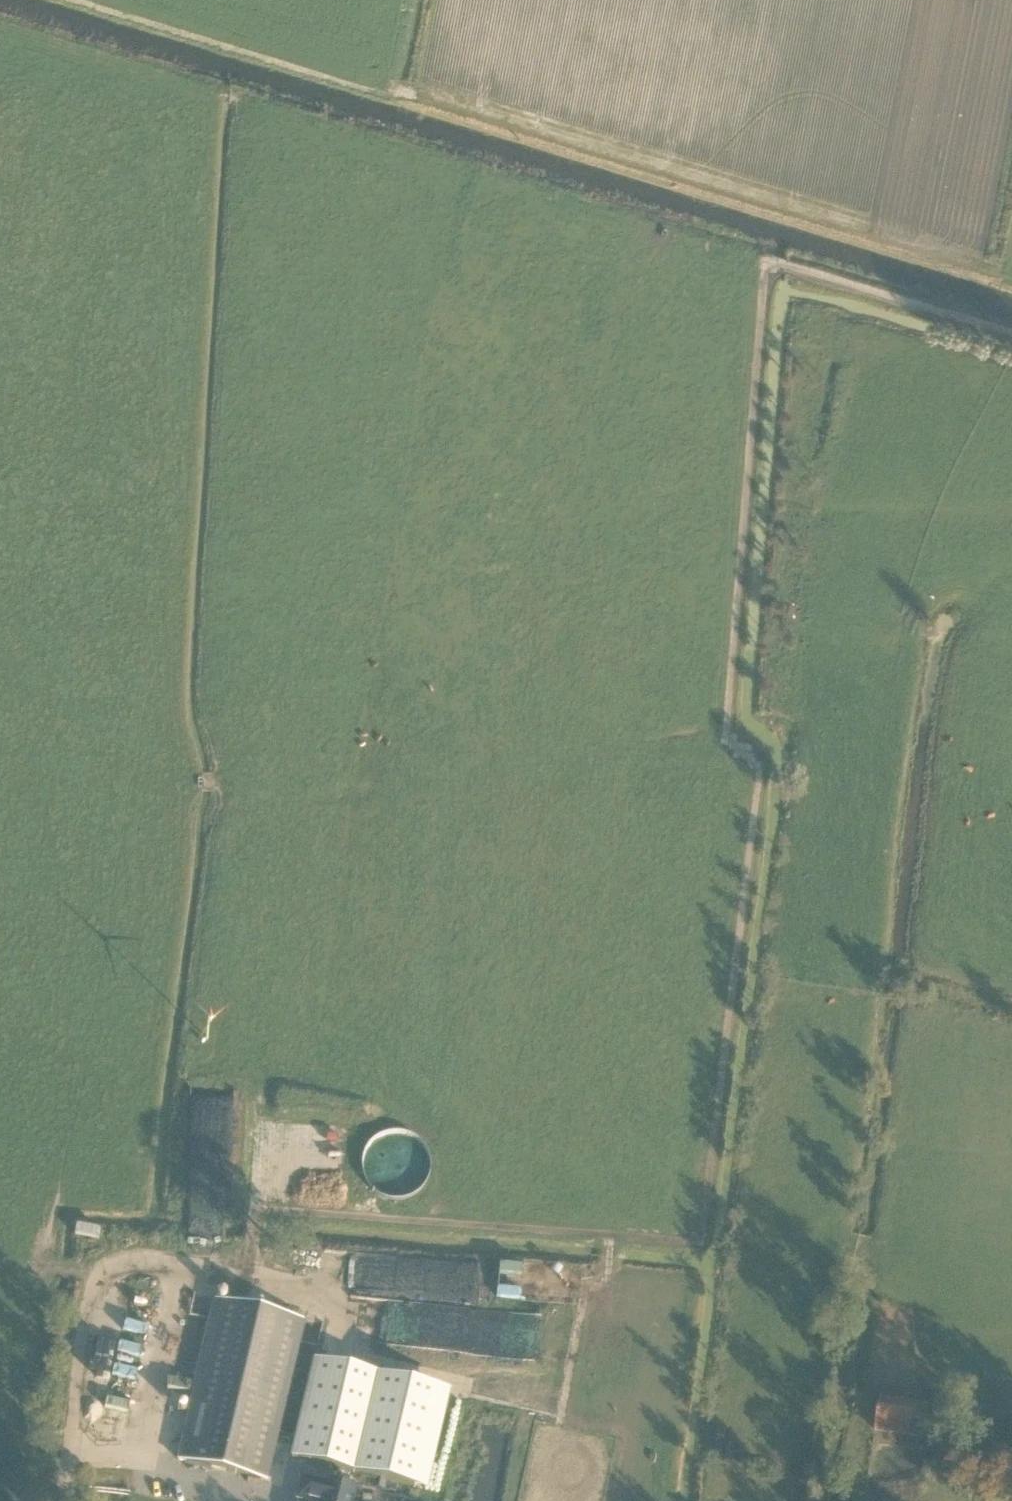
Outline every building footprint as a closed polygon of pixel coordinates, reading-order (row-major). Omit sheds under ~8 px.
[(409,1194),(431,1152),(390,1130),(368,1172),(409,1194)] [(173,1463),(263,1484),(301,1322),(211,1301),(173,1463)] [(438,1390),(315,1361),(291,1459),(414,1488),(438,1390)] [(927,1405),(878,1398),(873,1430),(923,1438),(927,1405)] [(533,1425),(531,1434),(552,1439),(554,1430),(533,1425)] [(356,1488),(328,1481),(327,1486),(301,1480),(296,1500),(353,1500),(356,1488)]
